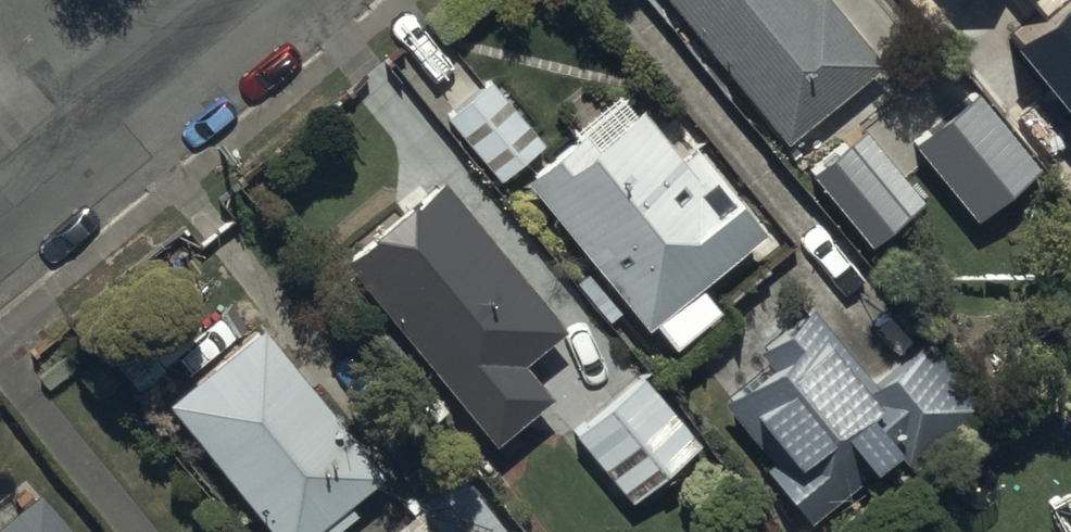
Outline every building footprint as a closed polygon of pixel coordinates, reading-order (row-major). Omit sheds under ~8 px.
[(779,128),(877,48),(837,0),(673,0),(779,128)] [(441,102),(494,166),(537,129),(484,66),(441,102)] [(590,129),(578,115),(520,164),(645,311),(650,307),(671,332),(713,298),(692,273),(759,216),(689,134),(687,135),(660,102),(649,111),(633,92),(590,129)] [(924,133),(993,217),(1040,178),(971,94),(924,133)] [(557,315),(437,165),(408,187),(403,182),(361,216),(365,220),(340,245),(490,428),(544,384),(515,349),(557,315)] [(861,367),(803,294),(753,333),(767,350),(718,388),(766,449),(760,454),(803,508),(886,443),(901,462),(981,398),(920,320),(861,367)] [(255,309),(161,384),(231,472),(210,489),(244,531),(312,531),(301,519),(309,513),(319,526),(353,500),(342,486),(375,460),(255,309)] [(694,432),(636,363),(570,418),(641,504),(667,483),(653,466),(694,432)] [(456,463),(377,531),(378,531),(517,531),(456,463)] [(37,482),(0,512),(0,531),(78,531),(37,482)]
